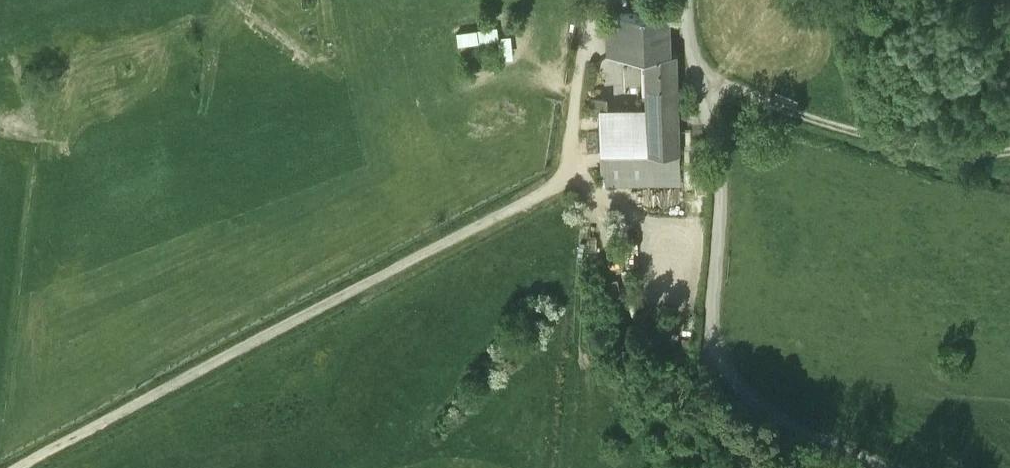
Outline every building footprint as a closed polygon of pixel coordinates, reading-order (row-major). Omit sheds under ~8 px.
[(649,17),(648,8),(636,9),(636,17),(622,18),(622,31),(624,62),(638,61),(638,66),(647,66),(648,107),(678,106),(677,57),(669,58),(667,16),(649,17)] [(499,27),(459,33),(461,45),(500,40),(499,27)] [(622,31),(607,31),(609,62),(624,62),(622,31)] [(648,119),(600,121),(602,194),(682,191),(679,115),(648,116),(648,119)]
